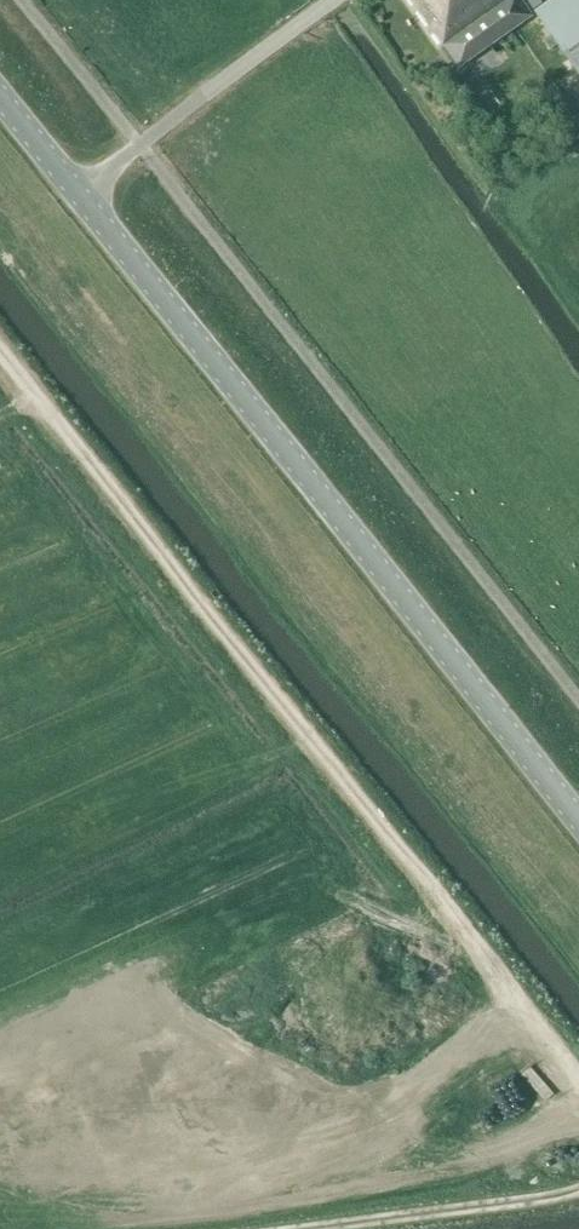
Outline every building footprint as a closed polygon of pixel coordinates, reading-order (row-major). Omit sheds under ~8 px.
[(462,66),(534,16),(523,0),(414,0),(462,66)] [(536,12),(578,73),(578,0),(553,0),(536,12)]
